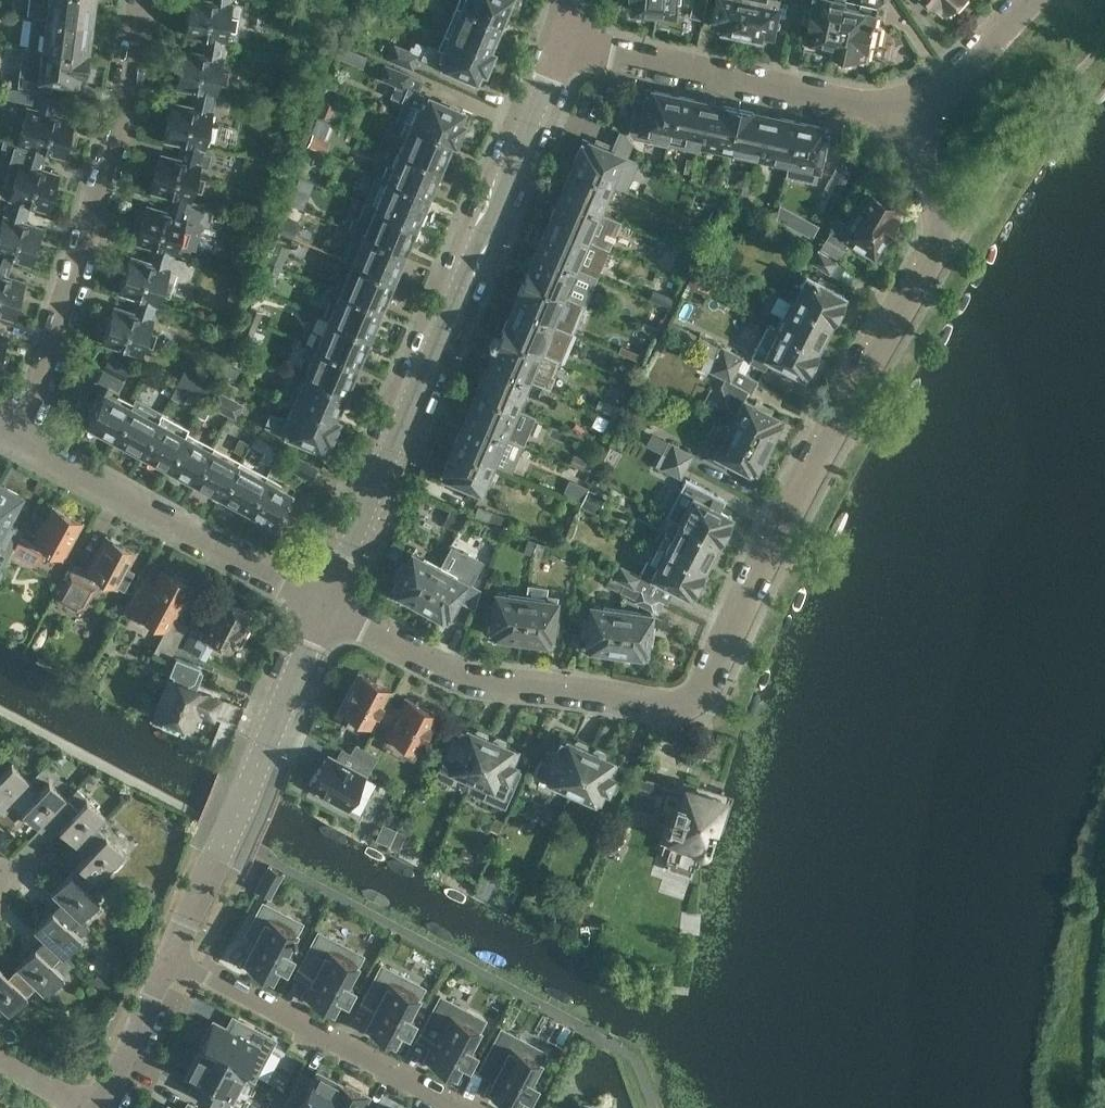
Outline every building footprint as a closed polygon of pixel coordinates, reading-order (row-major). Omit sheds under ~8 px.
[(45,15),(91,21),(93,0),(44,0),(43,4),(47,5),(45,15)] [(203,34),(225,38),(225,37),(228,38),(236,40),(240,2),(231,1),(231,0),(190,0),(187,32),(203,34)] [(456,5),(499,24),(510,0),(459,0),(456,5)] [(632,9),(678,13),(679,0),(632,0),(632,9)] [(692,13),(705,16),(708,0),(695,0),(692,13)] [(714,24),(725,26),(724,30),(742,34),(750,0),(719,0),(714,24)] [(742,34),(762,38),(763,34),(773,36),(780,0),(750,0),(742,34)] [(833,52),(844,4),(845,0),(813,0),(812,8),(804,7),(801,22),(808,24),(804,46),(833,52)] [(844,4),(833,52),(867,59),(871,43),(879,44),(883,28),(874,26),(878,5),(885,0),(863,0),(863,1),(861,7),(844,4)] [(946,15),(960,0),(931,0),(946,15)] [(23,3),(21,13),(32,14),(33,4),(23,3)] [(455,19),(449,34),(492,53),(492,52),(497,40),(494,37),(499,24),(456,5),(451,17),(455,19)] [(28,44),(38,45),(87,51),(91,21),(45,15),(32,14),(28,44)] [(201,51),(181,49),(178,84),(194,86),(215,91),(215,90),(218,91),(219,80),(228,83),(229,68),(223,66),(224,57),(235,60),(238,41),(236,40),(228,38),(225,37),(225,38),(203,34),(201,51)] [(492,53),(449,34),(442,51),(427,44),(422,57),(475,79),(480,69),(485,71),(492,54),(492,53)] [(394,42),(387,57),(413,68),(419,52),(394,42)] [(360,64),(365,53),(340,43),(336,54),(360,64)] [(87,51),(38,45),(36,65),(39,65),(38,76),(80,82),(81,75),(84,76),(87,51)] [(387,63),(380,78),(395,84),(390,96),(403,101),(396,116),(406,120),(451,139),(454,140),(461,123),(458,121),(462,111),(418,91),(423,79),(387,63)] [(25,85),(27,73),(0,69),(0,81),(25,85)] [(186,138),(186,139),(206,144),(207,145),(209,133),(215,135),(220,121),(213,119),(214,108),(213,108),(215,91),(194,86),(192,103),(171,101),(167,136),(186,138)] [(9,87),(7,97),(36,104),(35,110),(27,107),(24,117),(17,116),(14,129),(20,131),(17,142),(47,149),(47,148),(66,153),(75,119),(55,114),(61,93),(40,91),(9,87)] [(676,95),(647,89),(638,132),(651,134),(651,131),(668,135),(676,95)] [(676,95),(668,135),(685,138),(685,141),(697,144),(706,101),(676,95)] [(318,116),(330,121),(337,105),(325,100),(318,116)] [(706,101),(697,144),(710,147),(710,144),(728,147),(736,108),(706,101)] [(736,108),(728,147),(744,151),(744,154),(757,157),(766,114),(736,108)] [(766,114),(757,157),(770,159),(770,156),(788,160),(796,120),(766,114)] [(405,133),(398,149),(439,167),(451,139),(406,120),(401,132),(405,133)] [(796,120),(788,160),(805,164),(804,167),(816,169),(825,126),(796,120)] [(330,140),(312,132),(307,144),(325,152),(330,140)] [(633,153),(645,143),(642,138),(638,137),(627,146),(633,153)] [(17,142),(3,138),(1,147),(14,150),(11,159),(13,159),(4,193),(11,195),(30,201),(51,207),(60,173),(42,168),(47,149),(17,142)] [(151,186),(171,192),(191,198),(191,197),(193,198),(196,188),(203,190),(207,176),(200,174),(203,165),(208,166),(213,147),(205,145),(206,144),(186,139),(180,160),(161,154),(151,186)] [(584,139),(572,167),(609,183),(616,167),(618,168),(623,156),(584,139)] [(387,164),(382,176),(427,195),(439,167),(398,149),(391,165),(387,164)] [(694,158),(686,156),(683,171),(691,173),(694,158)] [(312,160),(304,158),(299,173),(307,177),(312,160)] [(703,160),(694,158),(691,173),(700,175),(703,160)] [(572,167),(560,195),(599,212),(604,201),(602,200),(609,183),(572,167)] [(751,185),(754,171),(745,169),(742,183),(751,185)] [(764,173),(754,171),(751,185),(761,187),(764,173)] [(382,189),(375,205),(416,223),(427,195),(382,176),(377,188),(382,189)] [(830,178),(825,185),(837,192),(841,184),(830,178)] [(137,238),(155,244),(174,249),(175,250),(177,250),(180,240),(187,242),(191,228),(185,226),(187,218),(193,219),(197,206),(189,204),(191,198),(171,192),(165,210),(147,204),(137,238)] [(304,196),(293,192),(289,203),(299,207),(304,196)] [(715,205),(718,196),(705,192),(702,201),(715,205)] [(837,217),(826,236),(846,248),(851,240),(873,253),(884,235),(891,234),(896,225),(894,219),(896,216),(889,212),(892,208),(868,193),(849,224),(837,217)] [(11,195),(6,214),(3,213),(0,223),(0,249),(33,260),(44,226),(25,220),(30,201),(11,195)] [(560,195),(548,224),(585,240),(592,223),(594,224),(599,212),(560,195)] [(284,204),(272,200),(268,214),(280,217),(284,204)] [(364,220),(359,232),(404,251),(416,223),(375,205),(368,222),(364,220)] [(299,223),(283,217),(277,231),(294,238),(299,223)] [(548,224),(536,252),(575,268),(580,257),(578,256),(585,240),(548,224)] [(685,237),(669,229),(664,239),(681,246),(685,237)] [(359,245),(352,262),(392,279),(404,251),(359,232),(354,243),(359,245)] [(267,259),(281,265),(283,265),(290,248),(274,241),(267,259)] [(122,287),(139,293),(158,299),(161,300),(164,290),(171,293),(177,273),(187,276),(192,262),(172,256),(174,250),(175,250),(174,249),(155,244),(150,260),(132,254),(122,287)] [(817,248),(810,259),(830,272),(837,260),(817,248)] [(15,314),(26,280),(8,275),(14,254),(0,249),(0,309),(15,314)] [(536,252),(524,280),(561,296),(568,279),(571,280),(575,268),(536,252)] [(281,265),(267,259),(260,277),(274,283),(281,265)] [(689,263),(680,259),(673,274),(682,278),(689,263)] [(340,275),(335,288),(380,307),(392,279),(352,262),(345,277),(340,275)] [(593,264),(589,274),(602,279),(606,269),(593,264)] [(602,279),(589,274),(585,282),(598,288),(602,279)] [(802,286),(794,303),(830,321),(844,293),(805,274),(800,285),(802,286)] [(524,280),(512,307),(552,324),(557,313),(554,311),(561,296),(524,280)] [(250,291),(233,284),(228,300),(245,306),(250,291)] [(324,316),(327,317),(368,335),(380,307),(328,285),(323,297),(330,300),(324,316)] [(158,299),(139,293),(134,310),(115,304),(105,338),(145,350),(148,341),(155,343),(159,329),(152,327),(155,317),(153,316),(158,299)] [(780,315),(775,326),(816,347),(830,321),(794,303),(786,318),(780,315)] [(250,306),(246,316),(259,321),(263,311),(250,306)] [(512,307),(500,335),(537,351),(544,335),(547,336),(552,324),(512,307)] [(259,321),(246,316),(236,339),(249,344),(259,321)] [(317,332),(312,344),(357,363),(368,335),(327,317),(321,333),(317,332)] [(569,319),(564,330),(579,336),(584,326),(569,319)] [(768,324),(755,350),(803,374),(816,347),(775,326),(774,327),(768,324)] [(564,330),(560,339),(575,345),(579,336),(564,330)] [(675,336),(663,331),(655,347),(666,352),(675,336)] [(9,335),(0,332),(0,363),(9,335)] [(720,343),(700,333),(693,346),(707,354),(736,367),(742,355),(722,345),(721,347),(718,345),(720,343)] [(500,335),(488,363),(528,380),(533,368),(530,367),(537,351),(500,335)] [(311,357),(304,374),(345,391),(357,363),(312,344),(307,356),(311,357)] [(736,367),(707,354),(698,372),(700,379),(714,386),(721,384),(728,406),(738,412),(730,426),(767,445),(781,417),(743,398),(747,390),(751,392),(758,378),(736,367)] [(95,379),(107,385),(87,422),(113,436),(129,406),(116,399),(126,379),(124,377),(130,366),(109,355),(95,379)] [(238,369),(225,363),(221,372),(234,378),(238,369)] [(488,363),(476,391),(513,407),(520,390),(523,392),(528,380),(488,363)] [(293,388),(288,399),(293,401),(333,418),(345,391),(304,374),(298,389),(293,388)] [(545,376),(541,386),(554,392),(559,382),(545,376)] [(170,398),(175,390),(167,386),(159,400),(167,404),(170,398)] [(176,386),(175,390),(170,398),(179,403),(185,391),(176,386)] [(554,392),(541,386),(538,394),(551,399),(554,392)] [(216,389),(209,403),(236,418),(244,403),(216,389)] [(476,391),(464,419),(504,436),(509,424),(506,423),(513,407),(476,391)] [(129,406),(113,436),(140,451),(157,421),(141,412),(147,401),(137,395),(131,407),(129,406)] [(333,418),(293,401),(286,417),(271,411),(266,423),(321,446),(326,436),(329,438),(337,420),(333,418)] [(201,402),(195,414),(205,419),(211,407),(201,402)] [(464,419),(453,447),(490,463),(497,447),(499,448),(504,436),(464,419)] [(157,421),(140,451),(167,465),(183,435),(157,421)] [(723,442),(714,437),(705,455),(724,465),(728,458),(753,472),(767,445),(730,426),(723,442)] [(183,435),(167,465),(195,480),(211,450),(183,435)] [(692,452),(668,440),(667,441),(655,435),(650,446),(662,452),(686,464),(692,452)] [(249,442),(239,438),(233,450),(243,455),(249,442)] [(514,449),(527,456),(532,447),(518,441),(514,449)] [(490,463),(453,447),(441,475),(481,492),(486,480),(483,479),(490,463)] [(211,450),(195,480),(221,494),(237,464),(211,450)] [(662,452),(661,453),(656,463),(680,476),(686,464),(662,452)] [(593,462),(571,453),(568,462),(589,471),(593,462)] [(298,455),(291,468),(311,479),(318,467),(298,455)] [(237,464),(221,494),(248,509),(264,478),(237,464)] [(264,478),(248,509),(275,523),(295,486),(283,480),(279,487),(264,478)] [(666,515),(682,523),(717,541),(731,514),(720,508),(725,498),(685,478),(666,515)] [(582,499),(588,486),(569,479),(564,492),(582,499)] [(2,541),(3,541),(12,524),(6,521),(20,494),(0,483),(0,544),(2,541)] [(607,497),(593,491),(585,506),(599,513),(607,497)] [(478,504),(474,516),(488,522),(492,510),(478,504)] [(20,535),(11,552),(36,565),(40,557),(42,558),(47,550),(61,558),(81,521),(54,507),(45,524),(43,523),(40,529),(42,530),(35,543),(20,535)] [(454,507),(446,523),(460,530),(468,514),(454,507)] [(484,523),(469,515),(463,527),(478,535),(484,523)] [(665,534),(659,546),(667,551),(668,550),(704,568),(717,541),(682,523),(674,538),(665,534)] [(89,571),(71,562),(53,595),(56,597),(55,599),(76,610),(84,606),(98,578),(115,587),(117,584),(124,588),(133,571),(126,567),(135,550),(108,536),(89,571)] [(617,563),(611,575),(628,583),(647,592),(655,577),(690,595),(704,568),(668,550),(659,566),(647,560),(640,575),(617,563)] [(392,590),(419,604),(438,569),(422,560),(424,558),(412,551),(392,590)] [(189,583),(163,569),(156,582),(145,576),(128,609),(165,629),(154,650),(170,658),(177,645),(188,624),(172,615),(189,583)] [(438,569),(419,604),(446,618),(466,580),(455,574),(454,577),(438,569)] [(607,584),(623,592),(628,583),(611,575),(607,584)] [(628,583),(623,592),(623,593),(657,611),(662,600),(647,592),(628,583)] [(490,634),(520,638),(526,597),(508,595),(508,592),(496,591),(490,634)] [(526,597),(520,638),(550,642),(555,598),(542,597),(542,599),(526,597)] [(194,624),(182,647),(205,657),(210,648),(209,648),(214,640),(230,648),(233,642),(239,645),(247,629),(241,625),(249,612),(222,598),(205,630),(194,624)] [(585,647),(615,651),(620,609),(603,607),(603,605),(591,603),(585,647)] [(620,609),(615,651),(645,655),(651,611),(638,609),(638,612),(620,609)] [(172,672),(153,719),(184,733),(195,705),(212,712),(218,698),(202,692),(203,690),(185,683),(194,679),(200,665),(176,655),(169,671),(172,672)] [(374,720),(379,722),(389,702),(385,700),(390,688),(359,672),(339,710),(348,715),(344,723),(356,730),(361,722),(371,727),(374,720)] [(389,702),(379,722),(389,728),(386,735),(395,740),(391,748),(403,754),(408,746),(417,751),(437,712),(405,696),(399,707),(389,702)] [(441,764),(438,771),(452,778),(456,768),(472,775),(489,735),(462,723),(456,736),(453,734),(441,764)] [(543,777),(571,789),(589,747),(562,734),(556,748),(553,747),(546,762),(549,764),(543,777)] [(491,784),(488,793),(504,801),(519,769),(513,767),(515,762),(512,761),(518,748),(489,735),(472,775),(491,784)] [(356,744),(352,752),(371,763),(376,754),(356,744)] [(336,759),(327,754),(311,785),(350,805),(371,763),(352,752),(342,747),(336,759)] [(589,747),(571,789),(599,801),(605,788),(608,789),(615,773),(612,772),(617,759),(589,747)] [(1,808),(11,800),(31,780),(12,762),(3,771),(0,768),(0,807),(1,808)] [(39,771),(31,780),(11,800),(39,827),(50,818),(68,798),(39,771)] [(631,806),(655,814),(660,799),(664,801),(662,807),(672,810),(667,825),(669,825),(666,834),(673,836),(666,862),(672,863),(673,868),(677,871),(681,872),(686,871),(689,868),(690,863),(697,865),(699,860),(702,860),(723,792),(700,785),(698,790),(688,787),(686,792),(640,777),(631,806)] [(68,798),(50,818),(77,845),(96,825),(105,815),(77,788),(68,798)] [(525,799),(517,795),(510,811),(518,814),(525,799)] [(614,853),(628,822),(615,816),(601,847),(614,853)] [(503,821),(495,817),(489,827),(498,831),(503,821)] [(96,825),(77,845),(86,853),(78,863),(97,881),(124,852),(96,825)] [(51,891),(61,900),(80,918),(98,898),(88,890),(97,881),(78,863),(51,891)] [(281,872),(269,865),(256,889),(269,896),(281,872)] [(156,891),(141,885),(136,899),(151,904),(156,891)] [(33,929),(43,938),(62,956),(89,927),(80,918),(61,900),(33,929)] [(301,922),(263,902),(246,933),(255,937),(248,949),(250,950),(251,948),(256,950),(248,965),(272,978),(279,963),(285,966),(292,953),(286,951),(292,939),(294,939),(296,936),(294,935),(301,922)] [(362,955),(318,932),(296,973),(311,981),(312,980),(316,983),(309,998),(332,1010),(340,996),(346,999),(352,986),(347,983),(362,955)] [(43,938),(16,966),(35,984),(44,993),(71,965),(62,956),(43,938)] [(423,987),(382,965),(359,1007),(372,1014),(373,1012),(378,1015),(370,1030),(394,1042),(395,1040),(401,1043),(414,1018),(408,1015),(423,987)] [(8,1013),(35,984),(16,966),(8,975),(0,968),(0,1005),(8,1013)] [(97,974),(90,980),(103,992),(110,986),(97,974)] [(439,996),(418,1038),(438,1048),(431,1063),(455,1075),(462,1060),(468,1063),(475,1050),(469,1047),(484,1019),(466,1010),(439,996)] [(243,1075),(253,1080),(275,1038),(233,1016),(227,1028),(213,1020),(197,1050),(243,1075)] [(479,1070),(499,1080),(489,1098),(507,1107),(515,1107),(516,1105),(522,1107),(535,1083),(530,1080),(545,1052),(501,1028),(479,1070)] [(196,1078),(190,1090),(224,1107),(225,1107),(231,1097),(232,1097),(243,1075),(197,1050),(197,1049),(185,1072),(196,1078)] [(317,1068),(305,1090),(295,1084),(301,1073),(299,1072),(280,1107),(325,1107),(339,1080),(340,1080),(317,1068)] [(368,1095),(339,1080),(325,1107),(362,1107),(368,1095)]
